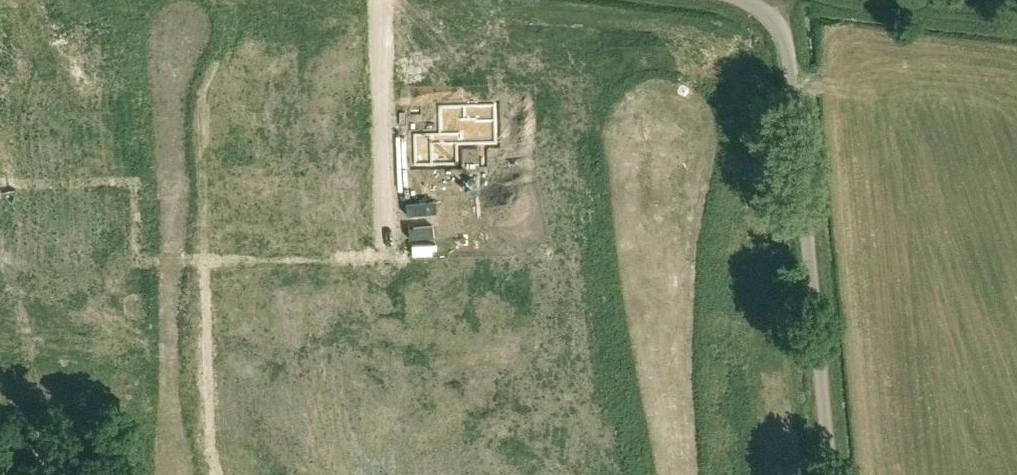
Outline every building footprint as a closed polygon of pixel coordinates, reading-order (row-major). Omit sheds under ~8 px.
[(441,134),(414,134),(415,166),(458,165),(457,144),(483,143),(496,143),(495,104),(440,106),(440,107),(441,134)] [(2,307),(1,294),(1,290),(1,288),(22,287),(22,292),(30,291),(30,292),(36,292),(36,291),(44,291),(43,267),(44,267),(44,257),(43,257),(43,232),(34,232),(34,231),(29,231),(29,232),(21,232),(21,242),(16,242),(16,244),(5,245),(5,242),(0,243),(0,307),(2,307)] [(533,261),(511,261),(512,284),(534,283),(533,261)]
